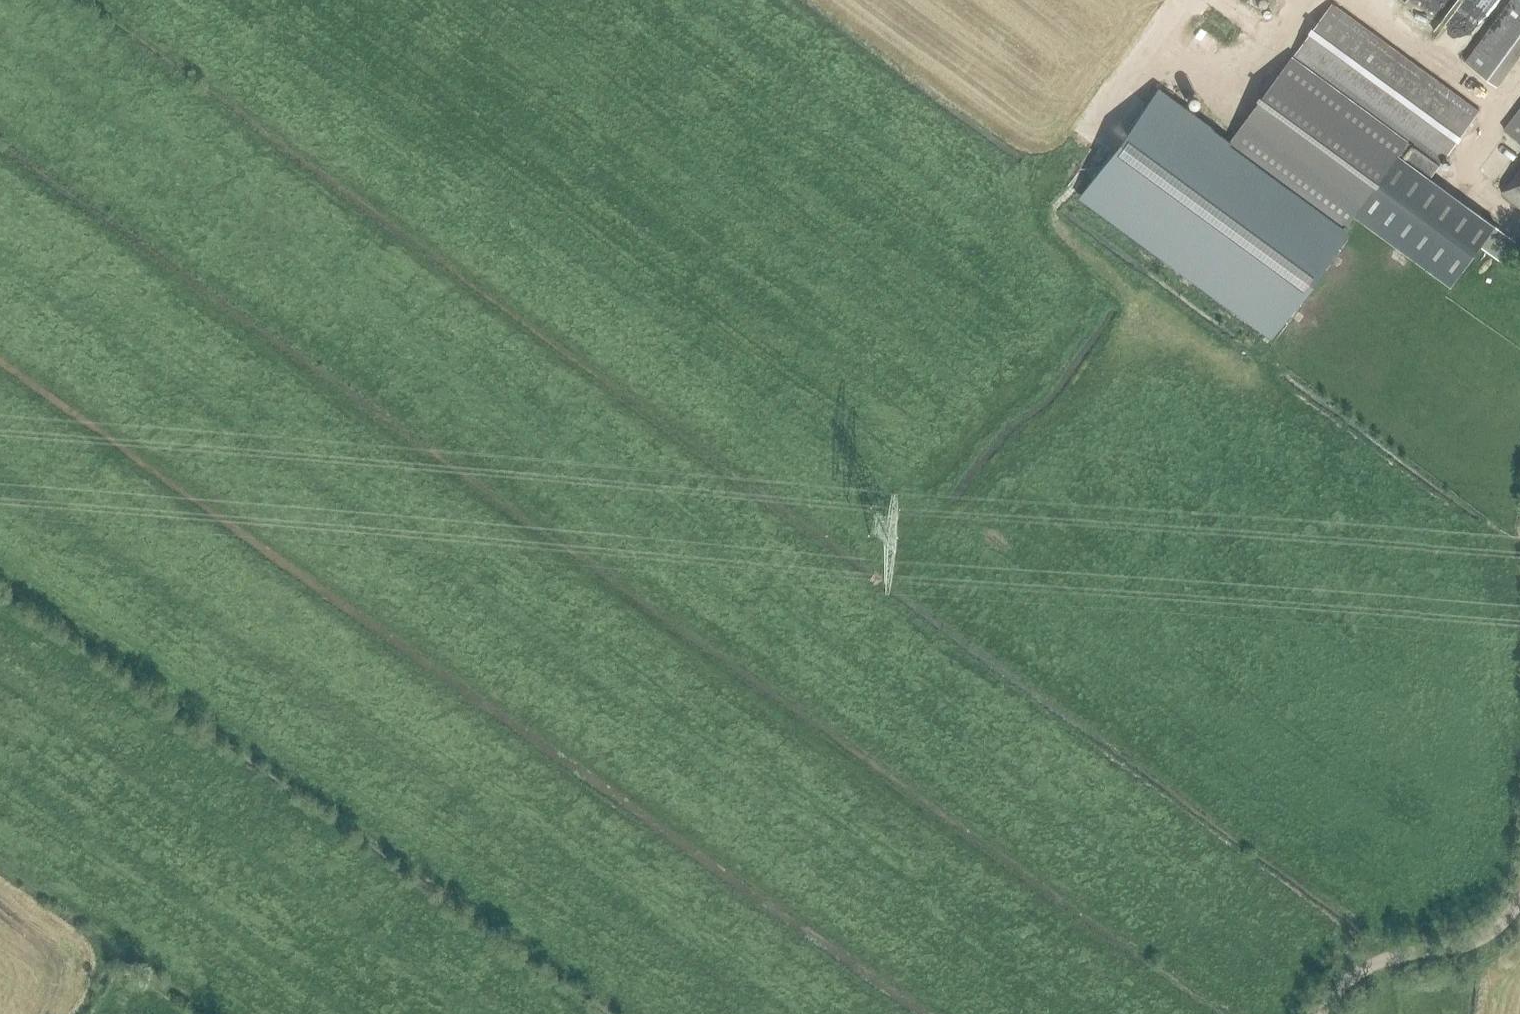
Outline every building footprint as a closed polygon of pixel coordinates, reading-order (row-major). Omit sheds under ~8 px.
[(1406,15),(1444,19),(1445,3),(1457,4),(1458,0),(1407,0),(1406,15)] [(1519,54),(1519,0),(1506,0),(1464,60),(1499,84),(1519,54)] [(1451,149),(1408,118),(1396,134),(1293,59),(1227,147),(1155,93),(1079,194),(1268,333),(1345,232),(1343,231),(1354,215),(1453,287),(1495,227),(1429,180),(1451,149)] [(1505,131),(1519,142),(1519,110),(1505,131)] [(1501,194),(1519,208),(1519,169),(1501,194)]
